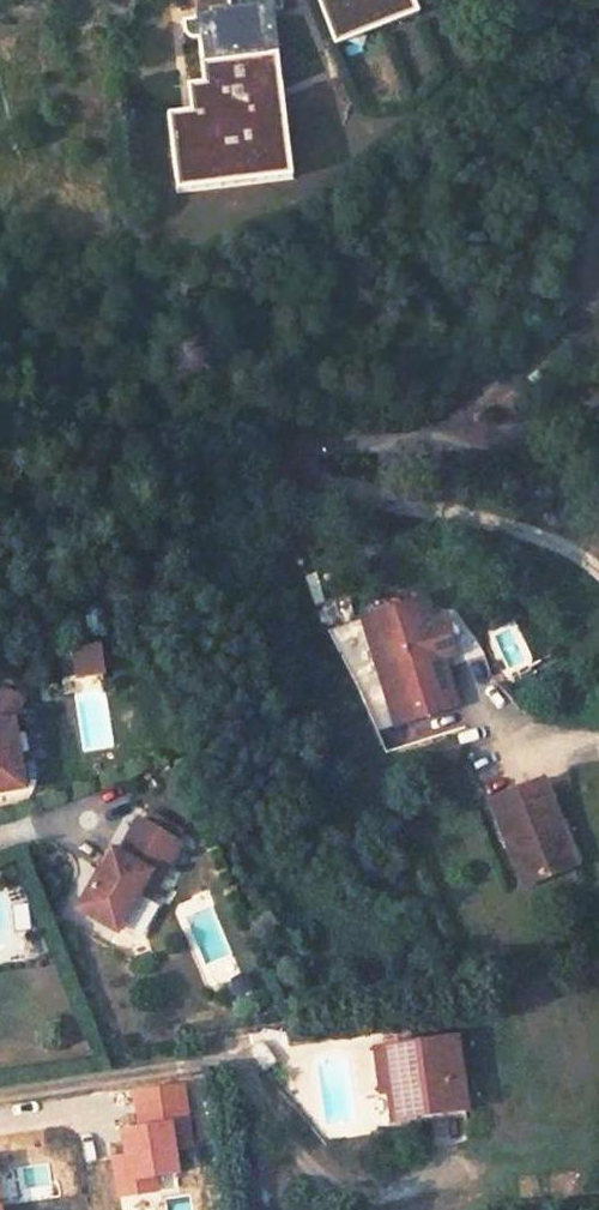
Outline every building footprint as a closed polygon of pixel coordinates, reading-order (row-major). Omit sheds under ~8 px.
[(270,0),(193,0),(195,18),(190,18),(190,21),(182,21),(182,33),(183,35),(186,39),(190,40),(196,40),(200,84),(184,85),(186,113),(164,115),(169,191),(285,180),(270,0)] [(420,0),(322,0),(339,44),(424,11),(420,0)] [(418,603),(359,626),(398,729),(457,706),(444,675),(439,677),(435,668),(444,664),(449,654),(441,633),(430,628),(427,630),(418,603)] [(62,642),(62,676),(97,675),(97,641),(62,642)] [(534,669),(529,658),(510,667),(516,679),(534,669)] [(25,786),(15,721),(28,698),(7,686),(0,698),(0,790),(25,786)] [(543,782),(492,803),(524,884),(566,868),(551,830),(561,826),(543,782)] [(113,853),(80,911),(118,933),(140,895),(151,875),(161,881),(181,845),(140,822),(120,857),(113,853)] [(561,826),(551,830),(566,868),(576,864),(561,826)] [(161,881),(151,875),(140,895),(150,901),(161,881)] [(379,1034),(381,1049),(387,1089),(403,1087),(397,1047),(412,1045),(410,1030),(379,1034)] [(412,1045),(397,1047),(403,1087),(387,1089),(392,1121),(468,1110),(457,1038),(412,1045)] [(219,1069),(207,1074),(213,1087),(225,1082),(219,1069)] [(177,1173),(174,1150),(192,1147),(182,1085),(135,1092),(140,1128),(133,1129),(135,1142),(125,1144),(126,1156),(113,1158),(119,1197),(156,1191),(154,1177),(177,1173)] [(135,1142),(133,1129),(123,1131),(125,1144),(135,1142)]
